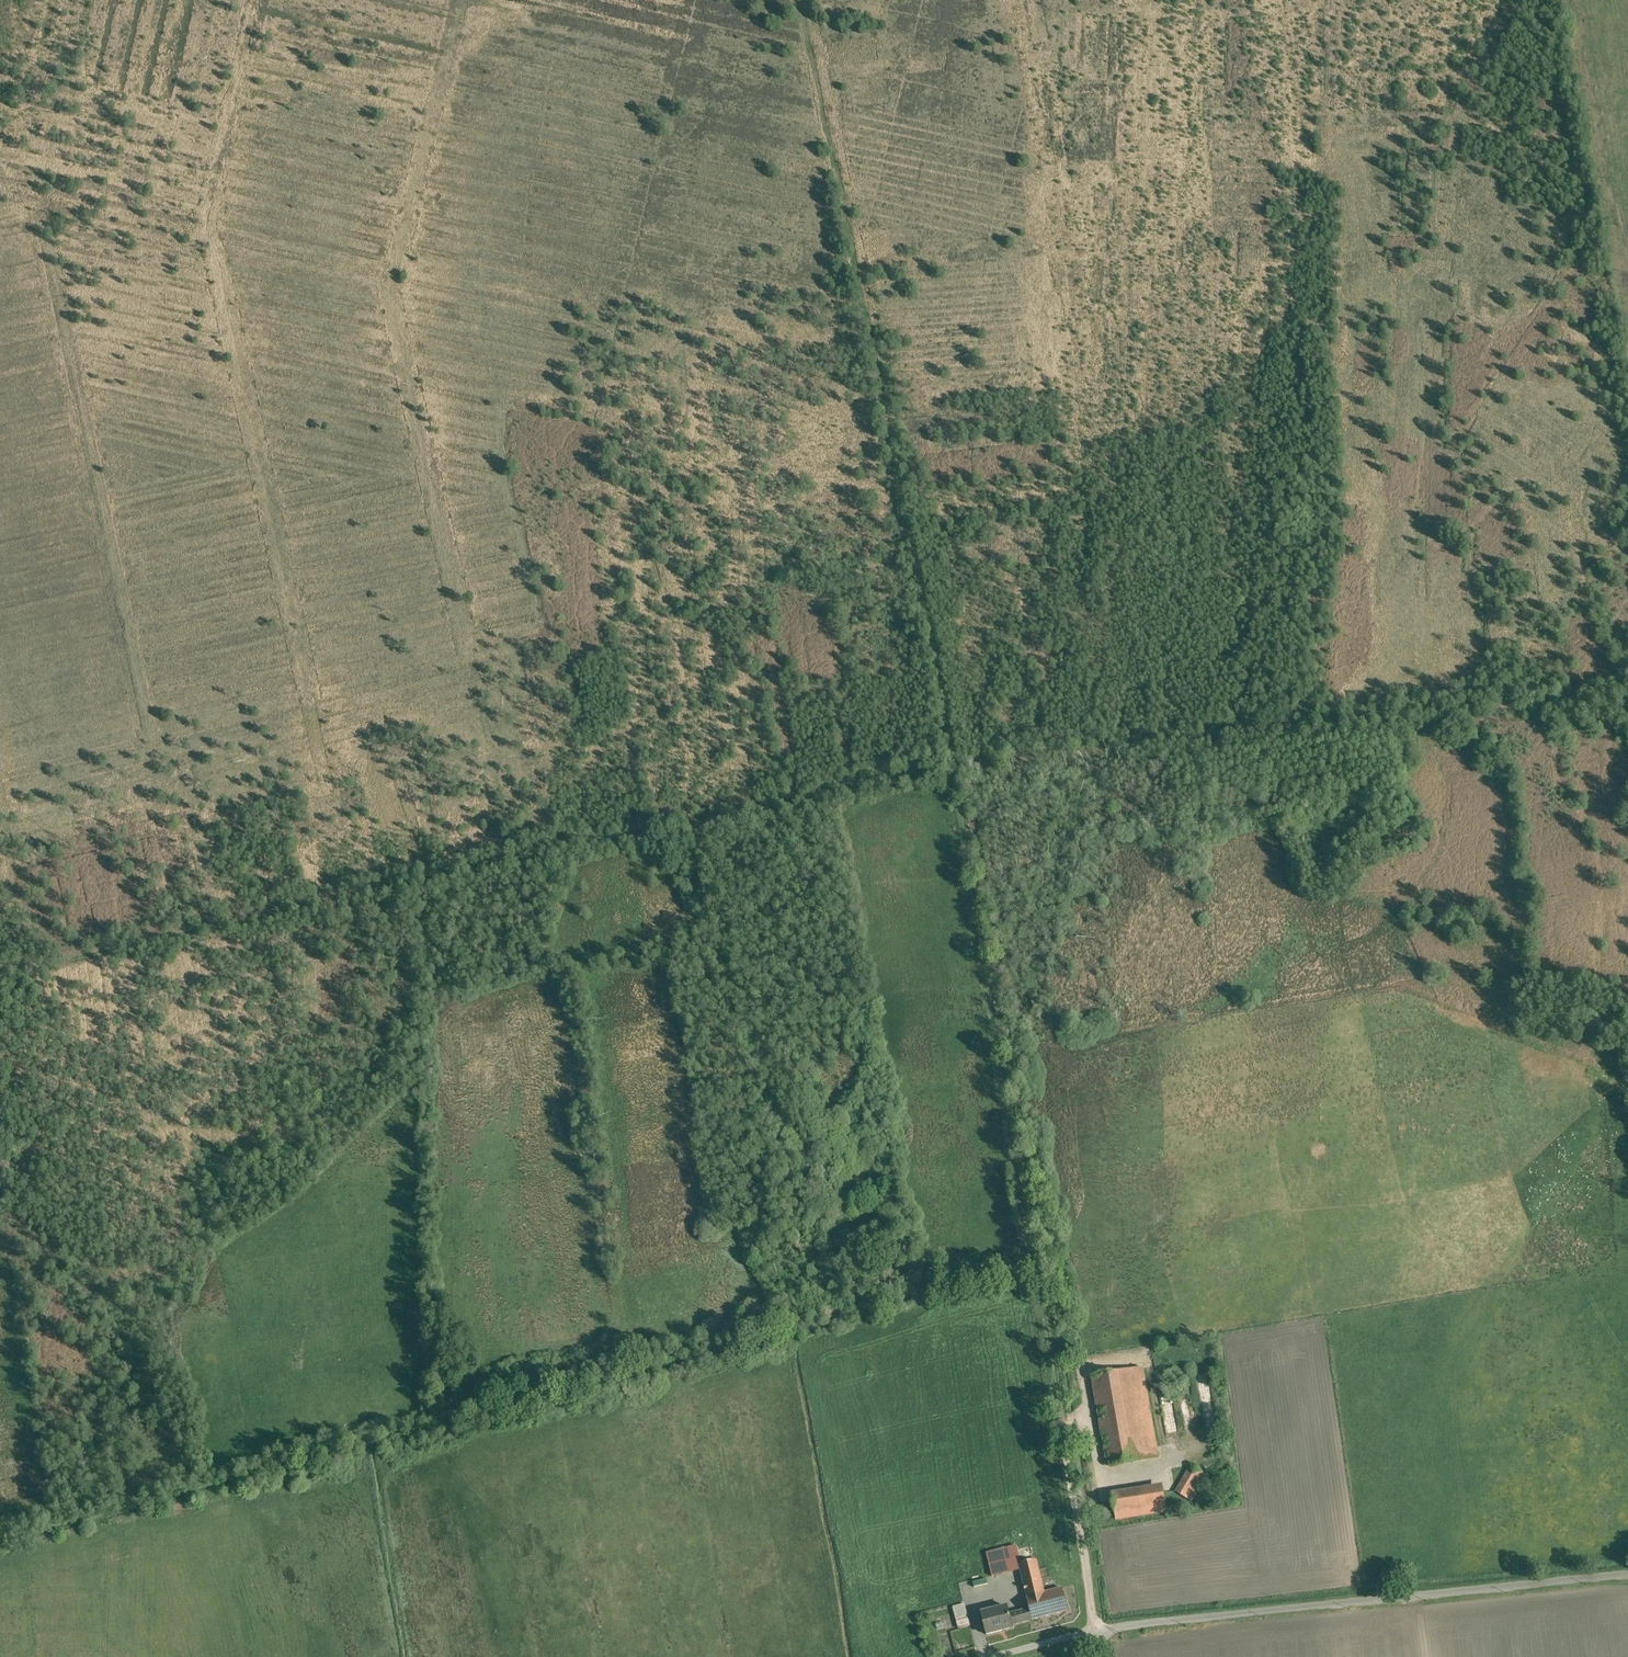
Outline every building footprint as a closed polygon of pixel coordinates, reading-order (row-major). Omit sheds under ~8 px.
[(1144,1368),(1093,1376),(1106,1463),(1158,1455),(1144,1368)] [(1190,1465),(1176,1492),(1194,1502),(1209,1475),(1190,1465)] [(1163,1483),(1113,1490),(1117,1517),(1167,1509),(1163,1483)] [(1017,1545),(986,1553),(992,1576),(1021,1569),(1019,1564),(1021,1564),(1017,1545)] [(1021,1564),(1019,1564),(1021,1569),(1030,1608),(1011,1613),(1009,1604),(982,1611),(988,1634),(1014,1627),(1013,1624),(1069,1610),(1063,1586),(1046,1591),(1038,1560),(1021,1564)] [(965,1604),(954,1607),(959,1627),(970,1625),(965,1604)]
